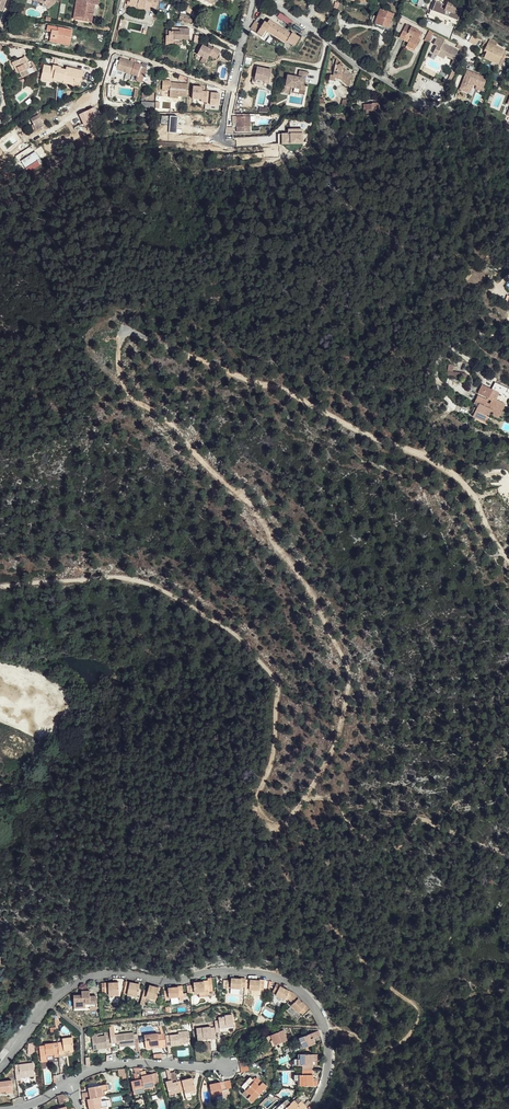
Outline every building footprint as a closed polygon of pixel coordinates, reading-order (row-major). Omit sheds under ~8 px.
[(25,0),(44,5),(49,10),(57,4),(55,0),(25,0)] [(76,2),(79,3),(77,17),(87,19),(86,22),(92,23),(95,5),(98,5),(99,0),(77,0),(76,2)] [(153,0),(131,0),(130,3),(138,4),(137,7),(150,11),(151,6),(153,0)] [(79,3),(76,2),(73,19),(86,22),(87,19),(77,17),(79,3)] [(435,4),(430,20),(436,22),(438,18),(459,24),(462,14),(457,12),(457,10),(435,4)] [(395,33),(401,11),(387,7),(381,29),(395,33)] [(181,13),(179,19),(191,23),(192,18),(190,18),(190,16),(181,13)] [(291,26),(293,22),(281,13),(278,17),(291,26)] [(262,27),(257,35),(263,38),(267,32),(287,44),(288,43),(296,47),(301,38),(293,33),(292,35),(269,22),(267,25),(264,23),(262,27)] [(417,40),(421,34),(418,32),(413,28),(407,24),(401,34),(409,40),(408,42),(416,47),(420,41),(417,40)] [(72,30),(48,25),(47,31),(52,32),(50,42),(58,44),(58,40),(70,42),(72,30)] [(169,36),(166,36),(166,42),(174,42),(174,45),(181,45),(181,40),(189,41),(189,28),(179,28),(179,32),(172,31),(169,31),(169,36)] [(432,32),(427,30),(424,41),(428,43),(432,32)] [(407,43),(408,42),(409,40),(401,34),(399,38),(407,43)] [(436,44),(432,53),(438,56),(439,52),(446,55),(454,59),(452,64),(458,67),(460,61),(462,56),(464,52),(460,51),(459,54),(457,53),(459,48),(444,43),(445,41),(436,37),(434,43),(436,44)] [(414,50),(416,47),(408,42),(407,43),(406,45),(414,50)] [(202,44),(197,53),(202,56),(207,58),(209,55),(216,59),(221,50),(214,47),(213,47),(212,50),(207,47),(202,44)] [(500,49),(492,46),(488,44),(486,49),(490,51),(488,55),(489,55),(491,56),(489,61),(502,66),(507,52),(500,49)] [(24,58),(13,63),(16,68),(18,68),(20,73),(22,78),(29,75),(27,70),(30,68),(24,58)] [(340,69),(342,66),(336,58),(332,74),(333,74),(334,76),(334,77),(340,78),(346,85),(347,84),(350,85),(352,77),(343,70),(340,69)] [(111,77),(114,78),(115,74),(116,72),(126,74),(138,78),(137,82),(143,84),(148,68),(121,59),(119,64),(115,63),(111,77)] [(49,71),(50,66),(44,65),(41,76),(47,77),(47,79),(53,80),(53,78),(58,80),(57,82),(63,83),(63,81),(74,84),(74,82),(80,83),(82,71),(70,68),(70,71),(65,70),(60,69),(61,67),(53,66),(52,67),(51,71),(49,71)] [(257,76),(256,81),(266,83),(265,85),(270,86),(273,72),(259,69),(259,70),(257,70),(255,75),(257,76)] [(458,90),(468,95),(472,86),(475,87),(482,90),(486,80),(466,72),(458,90)] [(301,84),(305,85),(308,75),(300,73),(299,79),(289,77),(286,87),(284,86),(282,94),(288,95),(290,89),(300,91),(301,84)] [(170,89),(170,95),(179,95),(187,96),(188,83),(171,82),(171,79),(161,79),(161,88),(170,89)] [(206,103),(210,103),(211,92),(207,92),(207,88),(198,88),(197,100),(206,100),(206,103)] [(215,106),(224,106),(224,94),(215,94),(215,93),(211,92),(210,103),(215,103),(215,106)] [(365,101),(365,113),(374,113),(374,108),(379,108),(379,101),(365,101)] [(87,111),(88,113),(91,119),(93,122),(99,119),(93,108),(87,111)] [(37,112),(29,116),(33,125),(31,126),(33,130),(36,128),(43,124),(37,112)] [(89,119),(86,113),(80,116),(83,122),(89,119)] [(250,116),(232,117),(233,124),(237,124),(237,132),(251,131),(250,116)] [(21,161),(25,168),(37,161),(40,159),(35,152),(21,161)] [(37,161),(25,168),(26,169),(28,172),(40,165),(37,161)] [(447,378),(464,379),(465,372),(453,371),(453,363),(448,363),(447,378)] [(507,398),(508,394),(508,387),(495,381),(491,391),(507,398)] [(493,399),(493,398),(488,397),(491,390),(480,386),(477,394),(488,398),(487,399),(492,400),(492,399),(493,399)] [(487,401),(477,398),(475,405),(480,406),(475,420),(487,424),(487,421),(488,422),(492,412),(496,413),(495,415),(500,417),(505,403),(493,399),(492,399),(492,400),(490,406),(486,405),(487,401)] [(246,979),(246,978),(242,978),(242,979),(232,978),(232,981),(231,989),(231,991),(241,992),(241,989),(245,990),(246,979)] [(205,991),(209,990),(208,979),(204,979),(204,980),(193,982),(193,985),(194,992),(194,994),(205,993),(205,991)] [(259,980),(250,980),(249,990),(249,992),(259,993),(259,991),(263,991),(264,980),(260,979),(259,980)] [(119,995),(119,982),(113,982),(104,982),(104,992),(108,992),(108,995),(119,995)] [(140,989),(134,986),(126,983),(126,984),(123,992),(127,994),(125,998),(135,1001),(140,989)] [(286,998),(290,991),(280,986),(281,986),(277,983),(273,991),(276,993),(276,995),(285,1000),(286,998)] [(148,989),(144,988),(141,998),(145,999),(146,996),(156,999),(159,987),(153,985),(149,984),(148,989)] [(184,993),(182,984),(180,984),(179,985),(178,985),(178,986),(168,988),(168,990),(163,991),(164,999),(177,997),(177,994),(184,993)] [(97,1008),(96,994),(89,994),(89,989),(81,989),(81,994),(73,994),(73,1007),(89,1007),(89,1008),(97,1008)] [(294,994),(293,993),(289,1000),(292,1006),(299,999),(298,998),(294,994)] [(306,1006),(299,999),(292,1006),(290,1008),(297,1015),(299,1013),(302,1017),(310,1009),(306,1006)] [(297,1021),(302,1017),(299,1013),(297,1015),(290,1008),(286,1012),(292,1019),(294,1017),(297,1021)] [(225,1024),(232,1023),(231,1014),(224,1015),(224,1016),(218,1017),(219,1020),(215,1021),(215,1027),(216,1032),(220,1031),(219,1028),(226,1027),(225,1024)] [(216,1032),(215,1027),(210,1027),(196,1028),(198,1041),(204,1040),(203,1037),(211,1036),(211,1039),(216,1039),(216,1032)] [(180,1042),(184,1041),(190,1041),(189,1030),(179,1031),(179,1034),(165,1035),(166,1044),(166,1046),(180,1044),(180,1042)] [(273,1046),(287,1040),(283,1030),(267,1037),(269,1041),(271,1041),(273,1046)] [(301,1049),(316,1044),(313,1038),(321,1035),(319,1031),(299,1038),(301,1042),(299,1044),(301,1049)] [(114,1033),(110,1033),(111,1043),(119,1042),(119,1047),(134,1045),(133,1032),(114,1034),(114,1033)] [(111,1043),(110,1033),(106,1034),(106,1035),(92,1037),(94,1049),(108,1048),(108,1044),(111,1043)] [(159,1044),(158,1033),(143,1034),(145,1048),(151,1047),(151,1045),(159,1044)] [(70,1053),(74,1053),(73,1038),(63,1039),(63,1042),(57,1043),(59,1058),(64,1058),(64,1052),(70,1052),(70,1053)] [(59,1058),(57,1043),(46,1044),(46,1046),(40,1047),(41,1057),(53,1056),(53,1057),(54,1059),(59,1058)] [(313,1070),(313,1065),(314,1059),(317,1059),(318,1055),(299,1054),(298,1059),(295,1059),(295,1065),(302,1065),(302,1070),(313,1070)] [(20,1077),(27,1076),(34,1076),(33,1062),(18,1064),(19,1068),(15,1069),(16,1080),(20,1080),(20,1077)] [(141,1071),(140,1068),(135,1068),(136,1073),(137,1080),(135,1081),(132,1081),(135,1100),(141,1098),(141,1095),(145,1094),(145,1091),(141,1071)] [(313,1079),(313,1070),(302,1070),(302,1075),(295,1075),(295,1081),(298,1081),(298,1086),(317,1086),(317,1081),(313,1081),(313,1079)] [(146,1071),(143,1071),(141,1071),(145,1091),(150,1090),(150,1093),(156,1092),(155,1084),(159,1083),(157,1073),(147,1075),(146,1071)] [(178,1081),(175,1071),(170,1072),(172,1080),(169,1081),(166,1081),(170,1097),(176,1095),(175,1093),(180,1092),(178,1081)] [(12,1088),(11,1077),(0,1079),(0,1089),(1,1089),(6,1089),(12,1088)] [(246,1082),(260,1094),(267,1087),(258,1077),(254,1081),(251,1077),(246,1082)] [(193,1078),(178,1081),(180,1092),(184,1091),(186,1098),(192,1097),(191,1093),(196,1092),(193,1078)] [(227,1089),(226,1081),(210,1085),(213,1099),(218,1098),(219,1101),(224,1100),(222,1089),(227,1089)] [(252,1102),(260,1094),(246,1082),(242,1086),(246,1090),(243,1093),(252,1102)] [(101,1096),(105,1096),(105,1091),(108,1090),(107,1084),(89,1088),(89,1092),(89,1094),(83,1095),(84,1100),(88,1099),(101,1096)] [(101,1096),(88,1099),(90,1108),(100,1108),(108,1106),(107,1100),(102,1101),(101,1096)] [(302,1101),(298,1104),(295,1101),(294,1100),(291,1103),(288,1099),(283,1103),(288,1108),(304,1108),(307,1107),(302,1101)]
